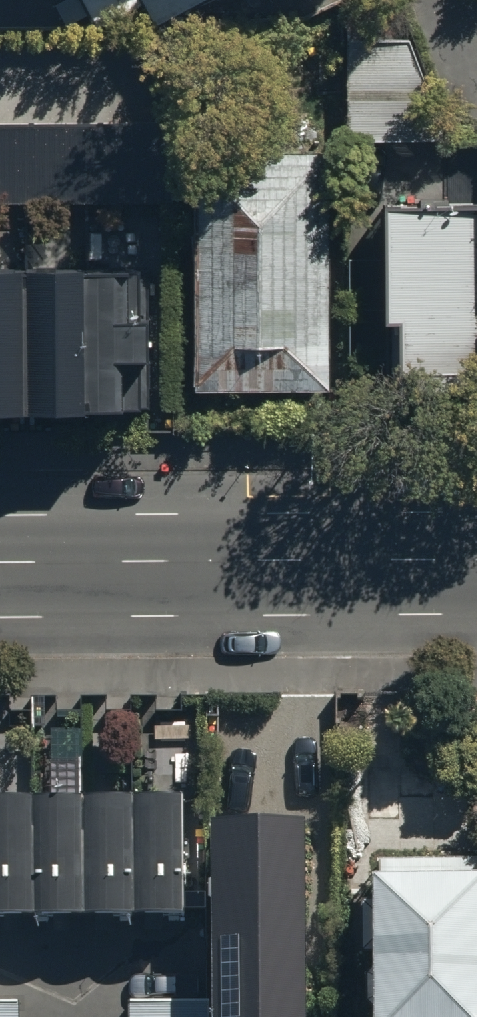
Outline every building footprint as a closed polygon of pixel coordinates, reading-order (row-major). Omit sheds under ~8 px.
[(155,27),(210,0),(142,0),(155,27)] [(342,39),(346,145),(439,142),(405,37),(342,39)] [(317,157),(192,158),(194,382),(319,381),(317,157)] [(473,413),(476,213),(376,212),(374,326),(393,327),(392,412),(473,413)] [(150,403),(151,267),(0,265),(0,401),(150,403)] [(0,800),(0,923),(178,922),(177,800),(0,800)] [(212,831),(214,1016),(305,1016),(303,830),(212,831)] [(370,863),(373,1016),(476,1016),(476,861),(370,863)] [(0,1004),(0,1016),(19,1016),(19,1004),(0,1004)] [(130,1005),(130,1016),(209,1016),(209,1005),(130,1005)]
